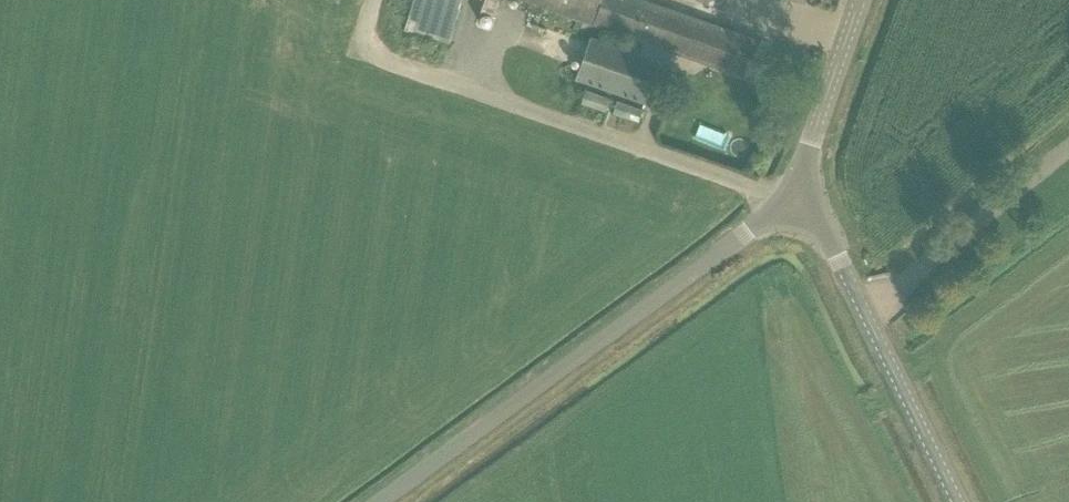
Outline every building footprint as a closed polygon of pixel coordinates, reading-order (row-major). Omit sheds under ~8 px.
[(630,38),(626,50),(640,54),(644,42),(741,76),(754,39),(644,0),(521,0),(630,38)] [(720,8),(723,0),(697,0),(720,8)] [(604,100),(601,112),(625,120),(629,108),(604,100)]
